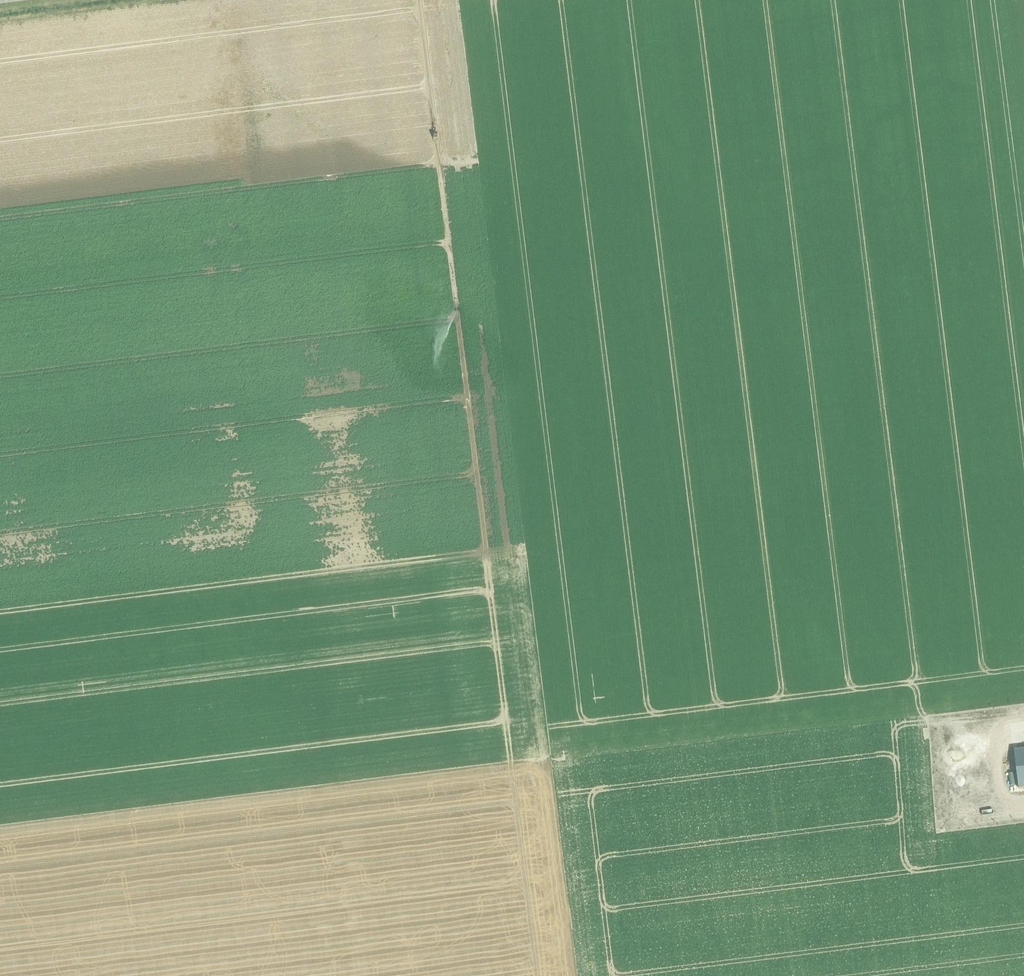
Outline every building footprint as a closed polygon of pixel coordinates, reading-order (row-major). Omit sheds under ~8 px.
[(1023,790),(1023,752),(1015,753),(1020,791),(1023,790)]
